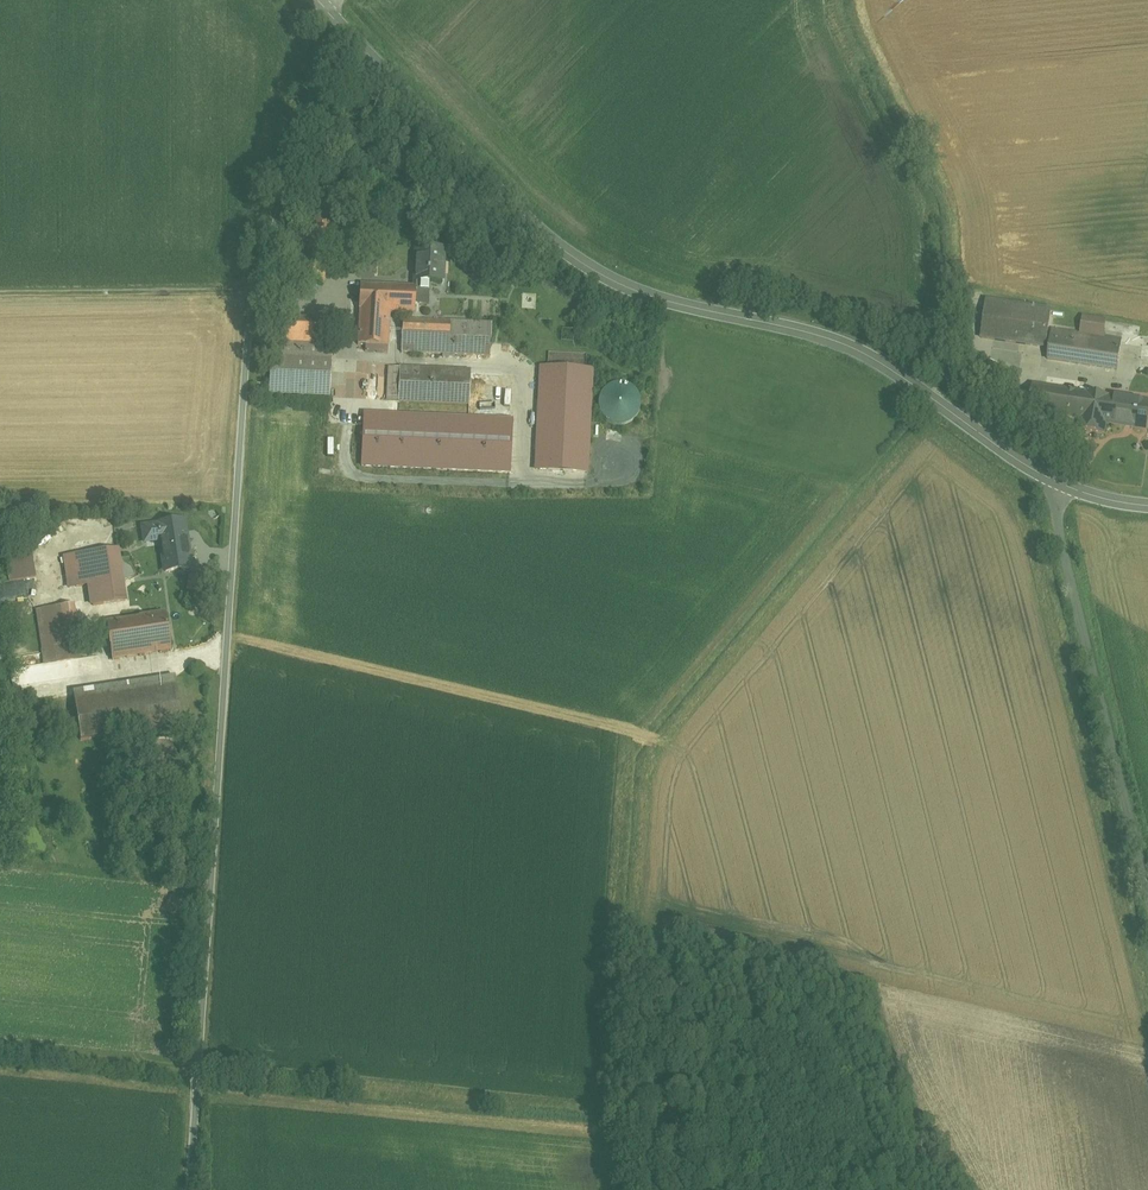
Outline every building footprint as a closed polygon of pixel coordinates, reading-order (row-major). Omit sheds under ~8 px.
[(365,212),(363,218),(362,217),(355,232),(371,238),(377,224),(372,222),(374,216),(365,212)] [(444,251),(417,249),(416,261),(418,261),(416,287),(416,297),(429,297),(430,283),(442,284),(443,274),(442,274),(443,262),(444,251)] [(518,274),(505,273),(504,282),(518,283),(518,274)] [(416,287),(362,283),(361,310),(391,312),(415,313),(416,297),(416,287)] [(1034,308),(987,301),(982,338),(1046,347),(1052,310),(1035,308),(1035,307),(1034,306),(1034,308)] [(391,312),(361,310),(358,345),(366,345),(389,346),(391,312)] [(334,320),(277,317),(276,340),(333,343),(334,320)] [(1107,321),(1083,317),(1081,332),(1105,336),(1107,321)] [(451,321),(403,319),(402,352),(449,354),(451,321)] [(492,323),(451,321),(449,354),(491,356),(492,323)] [(1081,332),(1053,328),(1048,359),(1118,370),(1122,339),(1105,336),(1081,332)] [(333,343),(276,340),(275,343),(273,343),(272,358),(332,361),(333,343)] [(332,361),(272,358),(270,394),(330,397),(332,361)] [(594,369),(539,366),(534,471),(589,473),(594,369)] [(401,368),(389,367),(387,400),(399,401),(401,368)] [(471,371),(401,368),(399,401),(469,404),(471,371)] [(598,401),(599,408),(601,414),(606,420),(612,423),(619,425),(626,424),(632,421),(637,416),(640,410),(641,403),(640,396),(636,390),(631,385),(624,383),(617,382),(610,384),(604,388),(600,394),(598,401)] [(1109,397),(1033,386),(1030,411),(1082,419),(1105,422),(1109,397)] [(1109,397),(1105,422),(1145,428),(1147,410),(1147,403),(1109,397)] [(513,419),(363,412),(361,467),(510,475),(513,419)] [(1105,422),(1082,419),(1081,430),(1104,434),(1105,422)] [(184,521),(159,525),(159,526),(144,528),(146,539),(161,537),(165,560),(189,556),(184,521)] [(32,549),(6,553),(10,582),(37,578),(32,549)] [(119,549),(65,557),(70,587),(61,588),(64,606),(37,610),(46,665),(77,660),(74,640),(86,638),(81,604),(93,603),(93,606),(98,605),(101,625),(107,624),(107,623),(141,618),(136,586),(134,578),(123,580),(119,549)] [(205,580),(191,578),(188,594),(202,596),(205,580)] [(141,618),(107,623),(107,624),(113,661),(172,652),(161,582),(136,586),(141,618)] [(176,678),(74,693),(81,741),(183,725),(176,678)]
